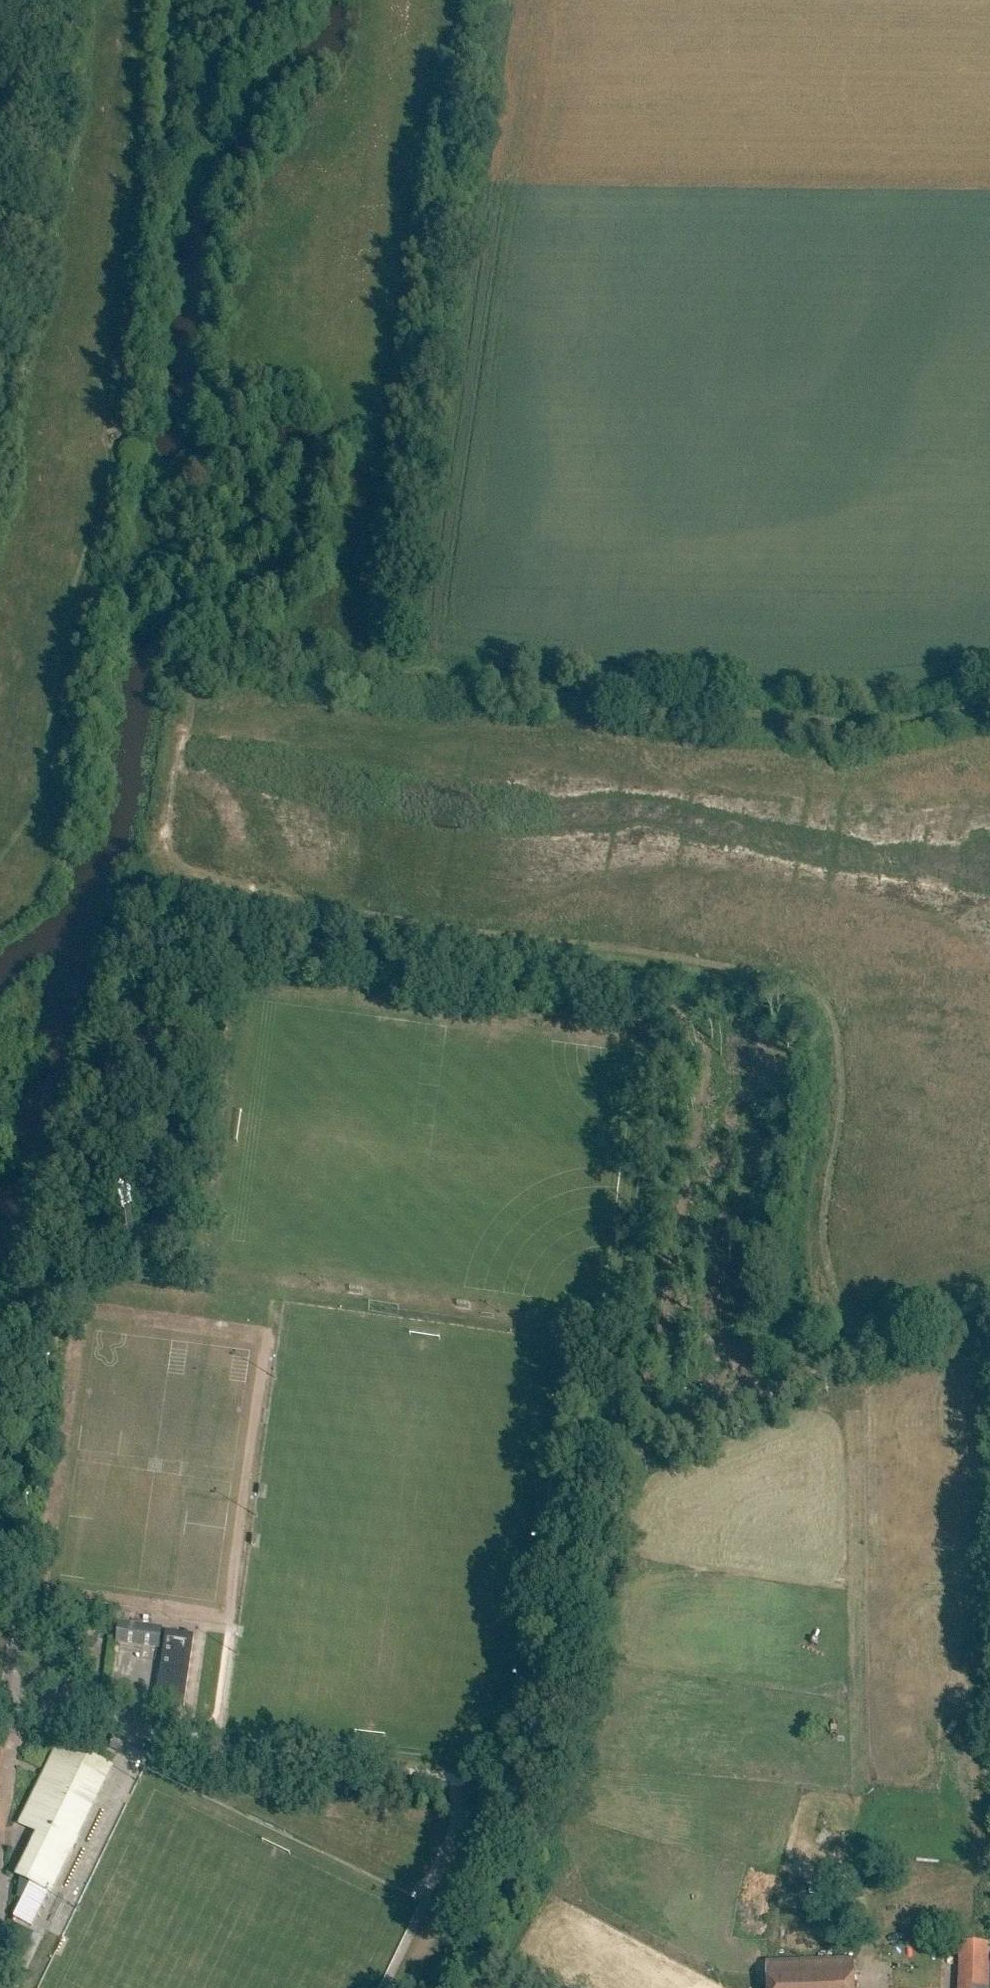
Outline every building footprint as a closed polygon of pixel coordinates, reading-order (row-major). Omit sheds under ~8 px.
[(163,1630),(119,1623),(115,1646),(160,1652),(163,1630)] [(168,1632),(158,1706),(187,1710),(196,1635),(168,1632)] [(41,1834),(20,1877),(50,1891),(110,1768),(62,1745),(23,1825),(41,1834)] [(959,1942),(958,1987),(989,1987),(989,1973),(989,1943),(959,1942)] [(767,1987),(855,1987),(854,1959),(766,1962),(767,1987)]
